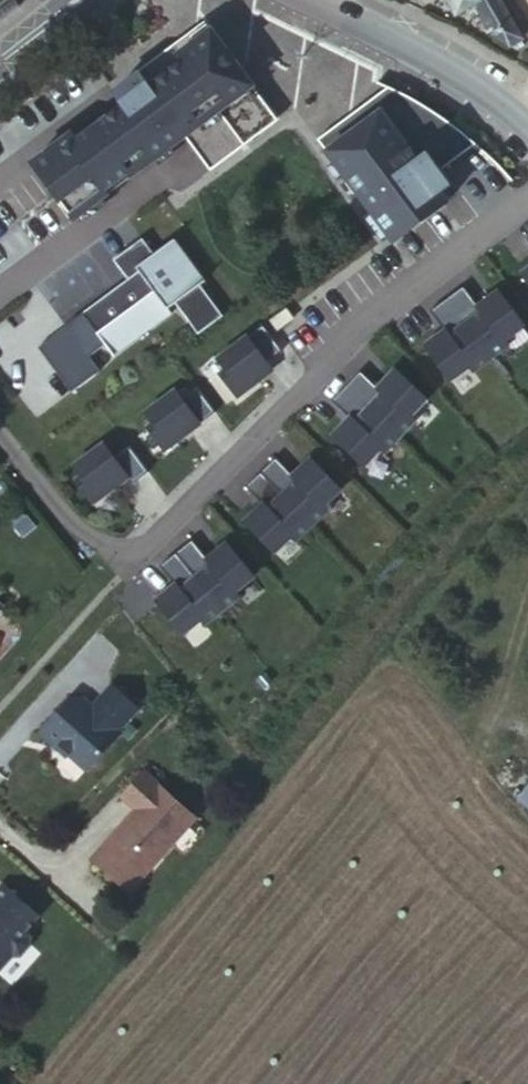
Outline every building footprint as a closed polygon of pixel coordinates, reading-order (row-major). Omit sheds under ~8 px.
[(455,13),(471,4),(477,15),(480,12),(493,35),(510,45),(521,38),(499,0),(447,0),(455,13)] [(281,121),(207,19),(125,79),(127,81),(113,91),(124,105),(79,138),(74,131),(33,162),(75,219),(187,138),(212,172),(281,121)] [(351,183),(395,242),(449,202),(441,193),(452,185),(441,171),(476,145),(434,112),(408,96),(390,87),(319,139),(351,183)] [(111,259),(126,278),(36,345),(70,391),(99,370),(88,355),(104,343),(112,354),(170,312),(167,307),(174,302),(196,332),(221,314),(198,283),(203,279),(172,238),(152,253),(140,237),(111,259)] [(446,299),(490,359),(509,345),(505,340),(523,327),(497,292),(477,307),(463,287),(446,299)] [(424,346),(449,381),(467,368),(471,373),(490,359),(446,299),(429,311),(444,331),(424,346)] [(268,319),(275,329),(292,316),(284,306),(268,319)] [(218,372),(236,396),(261,378),(257,373),(268,365),(266,362),(281,351),(261,324),(216,358),(224,368),(218,372)] [(257,373),(261,378),(271,370),(268,365),(257,373)] [(344,386),(398,437),(414,420),(410,416),(425,400),(394,370),(377,388),(359,371),(344,386)] [(214,411),(195,384),(179,396),(174,388),(144,410),(152,421),(146,425),(163,448),(188,430),(184,425),(194,419),(197,424),(214,411)] [(331,436),(362,466),(377,450),(382,454),(398,437),(344,386),(330,401),(348,418),(331,436)] [(147,471),(127,444),(111,456),(102,441),(72,463),(80,474),(75,478),(92,501),(116,483),(112,478),(122,471),(130,483),(147,471)] [(259,471),(309,525),(326,509),(322,505),(338,490),(309,458),(291,475),(274,457),(259,471)] [(242,521),(272,552),(288,537),(292,541),(309,525),(259,471),(243,485),(260,504),(242,521)] [(189,539),(173,551),(219,610),(238,595),(234,590),(251,576),(224,543),(205,558),(189,539)] [(153,599),(180,633),(197,619),(201,624),(219,610),(173,551),(157,564),(172,584),(153,599)] [(72,699),(38,736),(58,754),(61,751),(85,773),(117,736),(115,734),(134,713),(110,692),(91,712),(75,698),(72,699)] [(131,816),(84,869),(123,902),(190,828),(140,783),(118,806),(131,816)] [(517,800),(527,809),(527,786),(517,800)] [(5,892),(0,897),(0,972),(7,963),(15,960),(24,952),(24,941),(19,937),(33,921),(5,892)]
